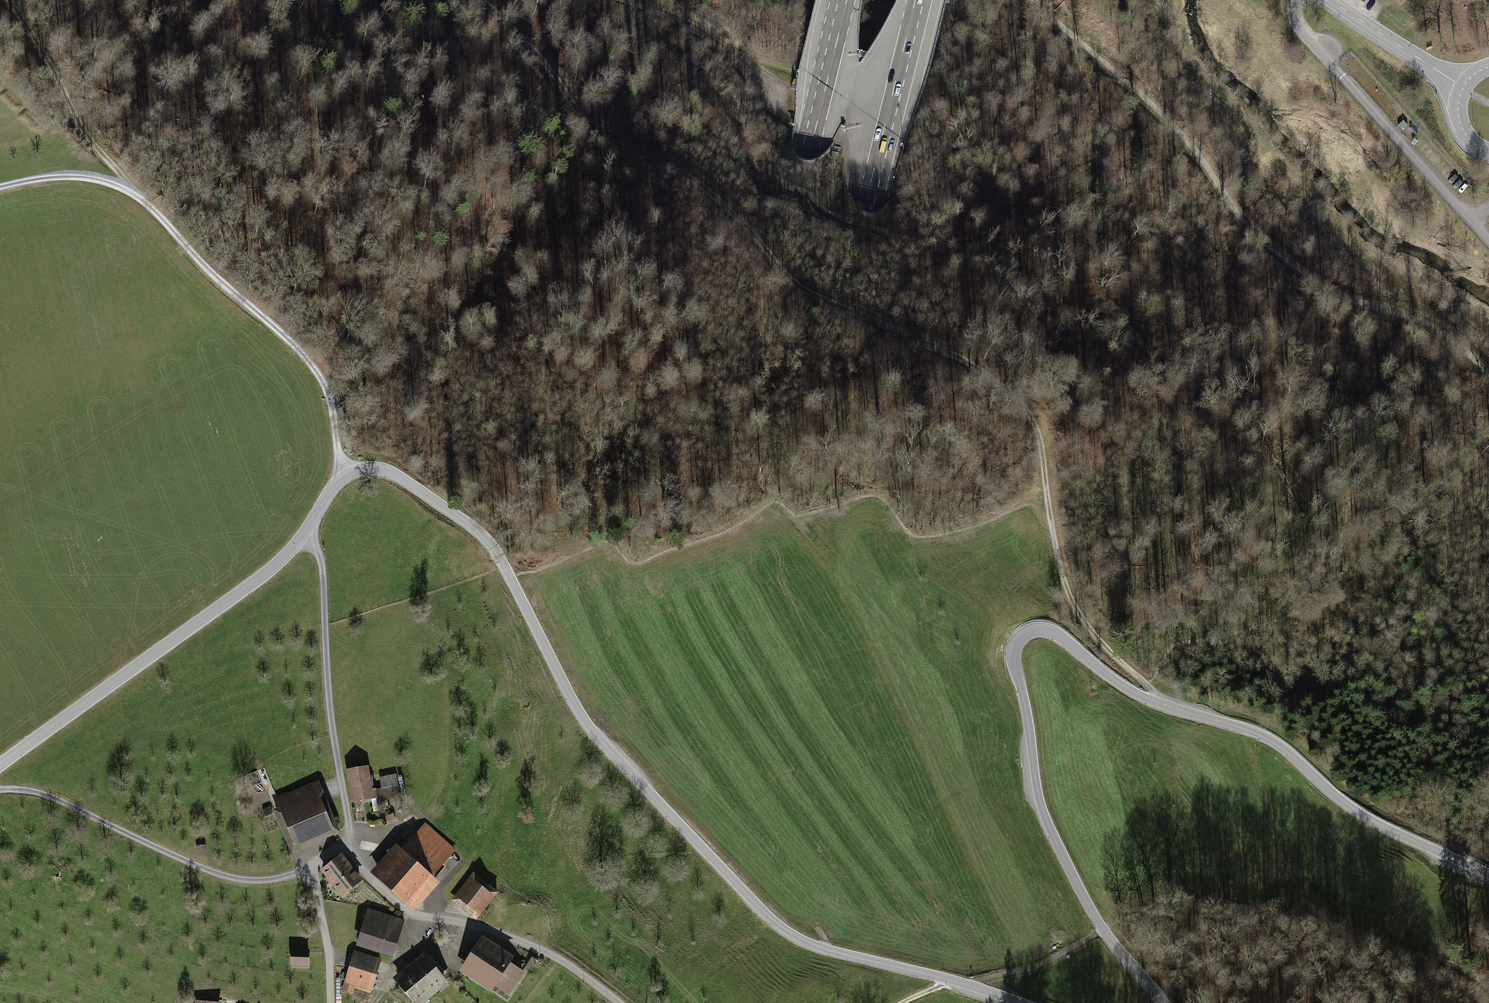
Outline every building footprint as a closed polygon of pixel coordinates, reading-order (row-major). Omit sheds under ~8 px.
[(365,768),(350,771),(355,801),(370,798),(369,790),(365,768)] [(295,842),(280,807),(273,810),(291,853),(340,833),(319,784),(313,786),(330,828),(295,842)] [(330,828),(313,786),(288,797),(286,794),(277,798),(280,807),(295,842),(330,828)] [(399,796),(397,786),(375,790),(376,797),(377,799),(399,796)] [(263,810),(265,816),(272,813),(270,807),(263,810)] [(377,878),(407,904),(431,877),(454,851),(424,825),(417,833),(414,831),(412,834),(414,836),(401,850),(377,878)] [(205,855),(204,845),(197,846),(198,856),(205,855)] [(370,871),(377,878),(401,850),(395,845),(370,871)] [(341,856),(323,870),(328,876),(326,878),(331,885),(334,883),(342,894),(360,880),(341,856)] [(498,893),(475,874),(453,901),(476,920),(498,893)] [(431,877),(407,904),(415,911),(439,883),(431,877)] [(487,894),(475,883),(462,899),(475,909),(487,894)] [(403,922),(368,910),(357,942),(393,953),(403,922)] [(485,937),(480,944),(512,965),(517,958),(485,937)] [(480,944),(466,965),(494,984),(507,993),(515,982),(522,971),(512,965),(480,944)] [(296,963),(307,963),(307,952),(292,951),(291,967),(296,967),(296,963)] [(379,962),(354,954),(348,974),(343,973),(342,978),(346,980),(355,983),(371,988),(379,962)] [(430,992),(444,981),(425,957),(411,968),(430,992)] [(494,984),(466,965),(461,972),(489,991),(494,984)] [(430,992),(411,968),(397,980),(417,1002),(430,992)] [(355,983),(346,980),(343,990),(352,993),(354,986),(355,983)] [(355,983),(354,986),(370,991),(371,988),(355,983)]
